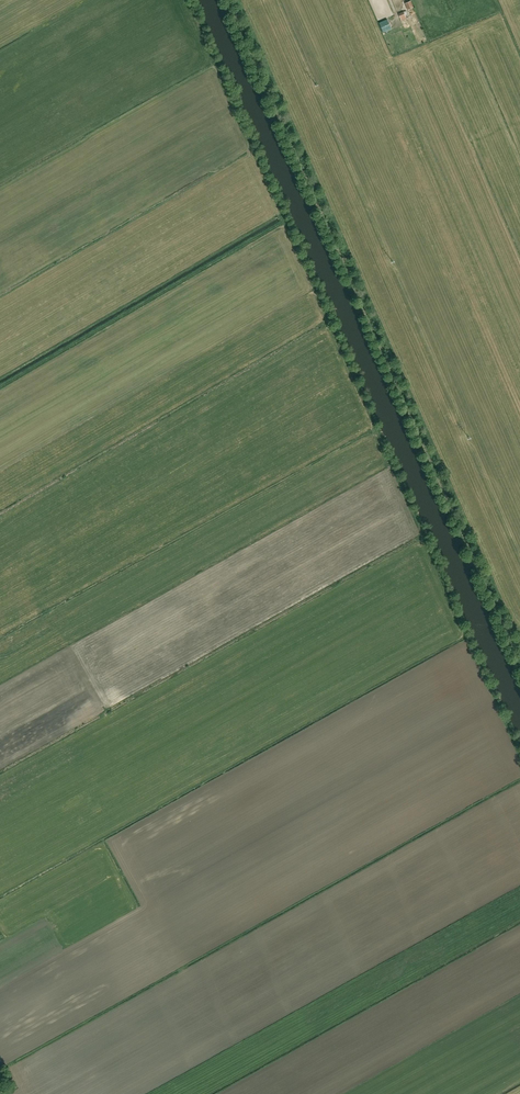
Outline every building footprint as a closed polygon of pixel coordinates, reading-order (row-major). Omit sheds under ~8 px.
[(416,7),(413,0),(407,2),(410,10),(416,7)]
